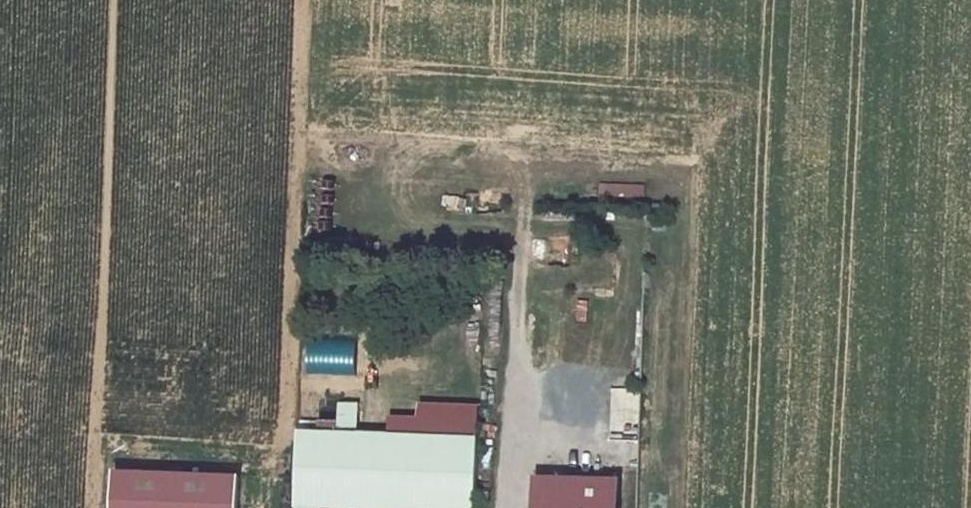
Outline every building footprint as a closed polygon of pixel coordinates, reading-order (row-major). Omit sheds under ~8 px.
[(310,341),(310,374),(359,374),(359,341),(310,341)] [(478,450),(298,438),(295,507),(477,507),(478,450)] [(118,473),(116,507),(241,507),(242,478),(118,473)] [(615,486),(533,485),(532,507),(615,507),(615,486)]
